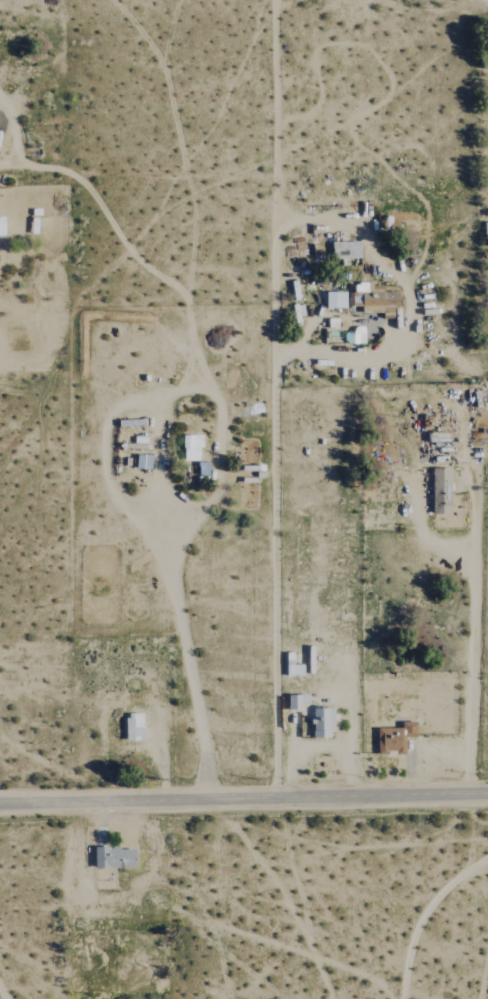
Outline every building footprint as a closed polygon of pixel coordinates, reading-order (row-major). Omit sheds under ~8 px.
[(399,292),(374,292),(373,284),(354,284),(354,306),(363,306),(363,312),(383,312),(384,319),(396,319),(396,308),(399,308),(399,292)] [(326,293),(327,309),(347,309),(346,293),(326,293)] [(203,436),(184,436),(184,462),(199,461),(199,449),(203,449),(203,436)] [(149,470),(150,458),(137,457),(137,469),(149,470)] [(433,469),(434,514),(451,514),(451,469),(433,469)] [(288,694),(310,693),(310,705),(324,704),(324,708),(335,708),(335,730),(331,730),(331,738),(299,738),(299,728),(288,728),(288,694)] [(143,741),(143,714),(126,715),(127,741),(143,741)] [(378,728),(402,727),(402,721),(418,721),(418,737),(405,737),(405,753),(378,753),(378,728)] [(96,847),(96,869),(136,868),(136,849),(120,850),(120,848),(110,848),(110,846),(96,847)]
